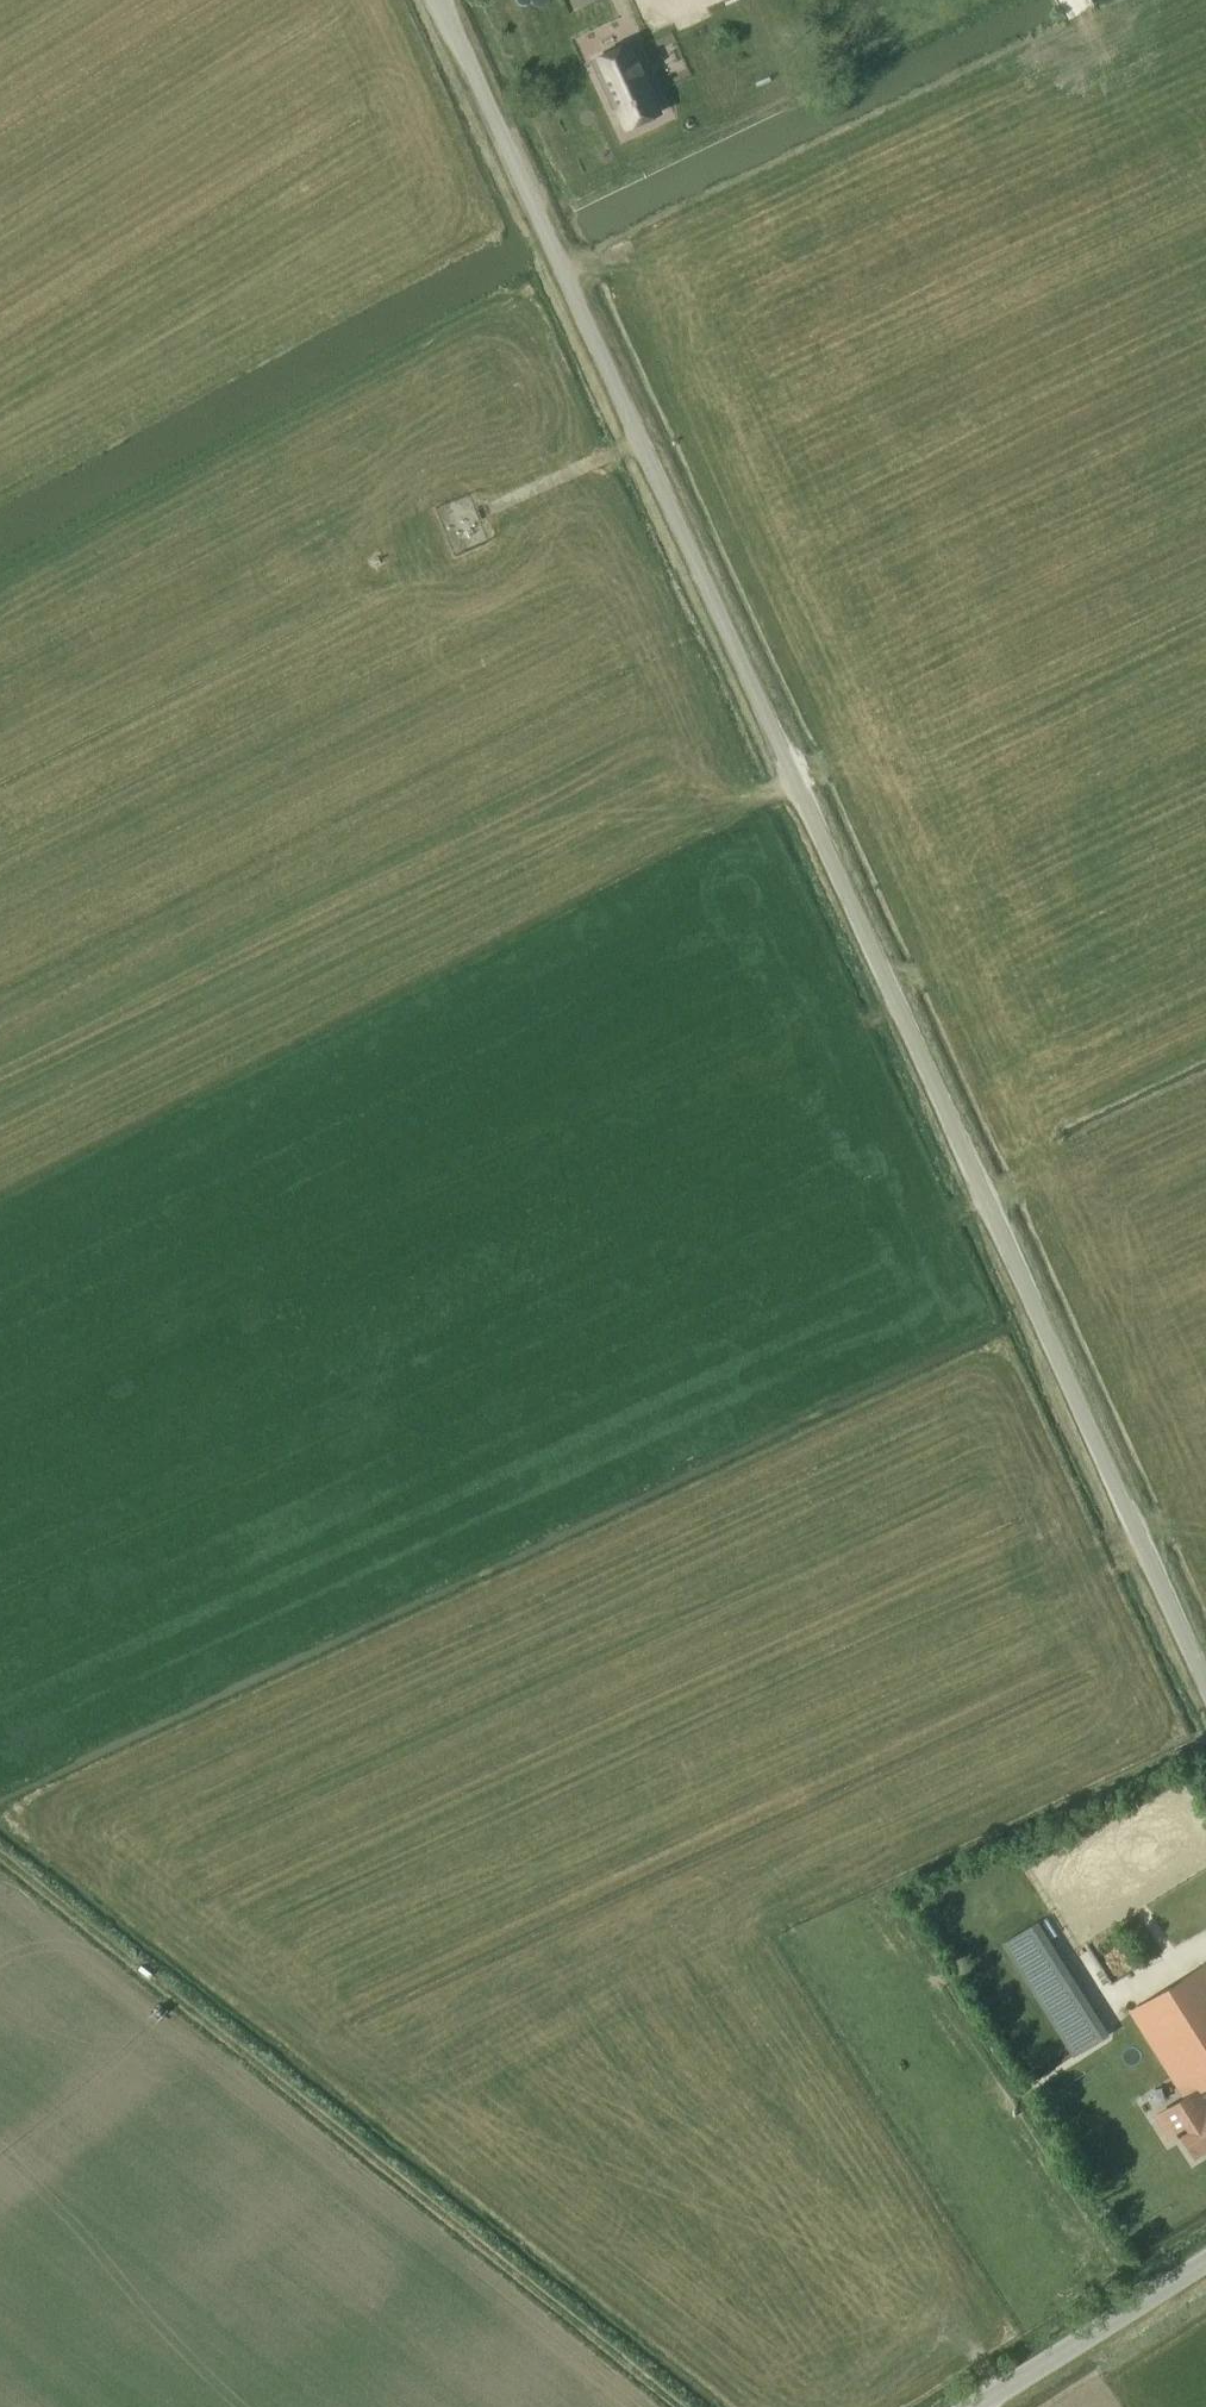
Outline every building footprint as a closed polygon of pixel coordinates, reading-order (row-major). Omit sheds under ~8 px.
[(626,36),(589,53),(604,86),(607,85),(623,120),(655,105),(645,84),(648,83),(640,68),(638,69),(632,56),(635,55),(626,36)] [(1110,2034),(1038,1921),(1002,1943),(1074,2057),(1110,2034)] [(1205,2086),(1205,1964),(1131,2011),(1186,2099),(1158,2116),(1170,2136),(1179,2130),(1195,2156),(1205,2149),(1205,2086)]
